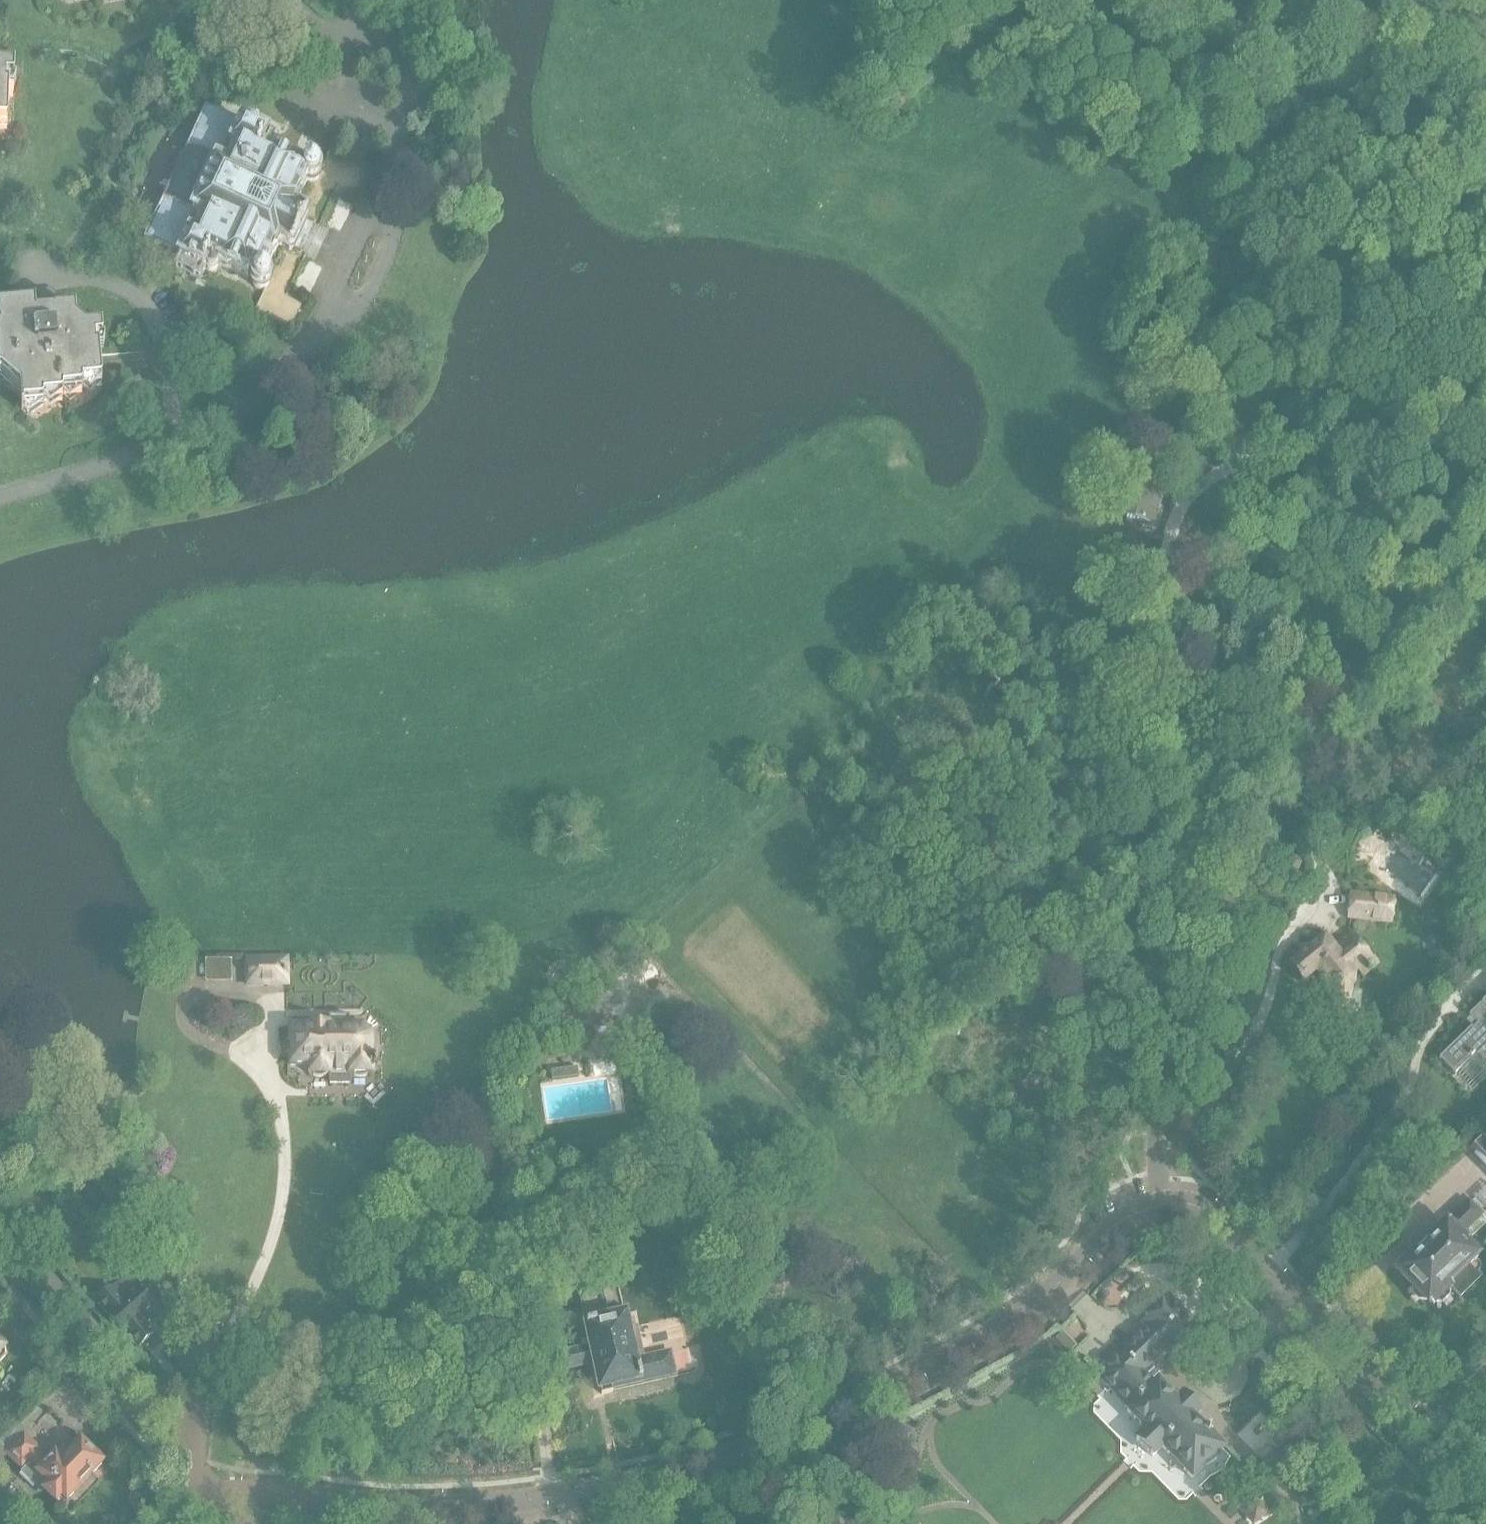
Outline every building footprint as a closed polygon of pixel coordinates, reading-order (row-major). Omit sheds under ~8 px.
[(9,125),(10,89),(7,89),(7,80),(15,81),(15,68),(0,68),(0,125),(9,125)] [(241,126),(229,121),(206,110),(145,241),(178,256),(177,259),(180,260),(177,267),(201,278),(204,271),(205,269),(210,272),(213,272),(216,270),(217,263),(253,280),(254,284),(255,286),(256,288),(259,289),(262,290),(264,289),(266,288),(268,287),(269,285),(270,282),(270,279),(269,277),(268,275),(266,273),(274,253),(276,253),(279,245),(293,252),(308,217),(295,211),(299,203),(297,203),(306,182),(311,183),(313,183),(315,182),(317,182),(318,180),(319,177),(320,175),(319,172),(318,170),(317,168),(316,167),(313,166),(309,166),(307,167),(304,171),(263,152),(270,136),(242,123),(241,126)] [(54,291),(31,293),(32,305),(0,308),(0,329),(0,330),(0,374),(2,374),(20,389),(22,411),(25,411),(24,406),(44,405),(44,400),(64,399),(63,394),(83,392),(83,387),(103,385),(100,350),(97,350),(96,341),(104,341),(103,328),(87,330),(77,322),(76,311),(56,313),(54,291)] [(1142,528),(1155,533),(1161,514),(1157,513),(1163,494),(1167,495),(1171,480),(1142,471),(1136,489),(1140,490),(1137,500),(1133,499),(1126,520),(1143,525),(1142,528)] [(1396,931),(1401,904),(1354,895),(1348,922),(1396,931)] [(1370,958),(1356,940),(1358,938),(1354,933),(1344,940),(1342,938),(1332,947),(1326,940),(1312,951),(1307,944),(1295,954),(1300,961),(1292,968),(1303,982),(1318,970),(1331,987),(1331,993),(1324,992),(1323,1004),(1329,1005),(1329,1010),(1349,1012),(1353,973),(1358,970),(1363,976),(1377,965),(1376,963),(1372,957),(1370,958)] [(248,982),(284,982),(284,960),(248,960),(248,982)] [(1470,1016),(1471,1017),(1466,1022),(1471,1028),(1439,1059),(1455,1075),(1471,1059),(1483,1071),(1485,1067),(1485,1000),(1470,1016)] [(286,1043),(286,1056),(291,1056),(291,1074),(312,1075),(319,1078),(321,1078),(326,1077),(329,1075),(332,1075),(332,1082),(353,1083),(353,1075),(356,1075),(361,1077),(364,1077),(367,1077),(370,1075),(374,1075),(374,1070),(379,1070),(379,1055),(375,1055),(375,1033),(366,1025),(351,1025),(351,1015),(339,1015),(339,1025),(331,1025),(331,1024),(310,1024),(310,1026),(291,1026),(291,1032),(290,1032),(290,1038),(291,1038),(291,1043),(286,1043)] [(1469,1153),(1485,1171),(1485,1136),(1469,1153)] [(510,1212),(509,1198),(497,1197),(498,1212),(510,1212)] [(1485,1224),(1485,1221),(1469,1204),(1445,1226),(1428,1243),(1427,1243),(1415,1254),(1415,1255),(1398,1272),(1413,1288),(1412,1289),(1413,1289),(1413,1290),(1414,1295),(1414,1296),(1419,1301),(1420,1301),(1424,1302),(1425,1302),(1426,1303),(1427,1302),(1432,1308),(1436,1305),(1441,1305),(1449,1297),(1449,1292),(1452,1289),(1447,1284),(1469,1263),(1468,1263),(1467,1263),(1456,1251),(1462,1245),(1463,1246),(1485,1224)] [(137,1350),(154,1335),(143,1323),(151,1316),(140,1303),(132,1311),(113,1289),(97,1304),(137,1350)] [(623,1309),(608,1312),(603,1289),(580,1295),(587,1322),(590,1340),(583,1342),(585,1349),(568,1353),(571,1367),(588,1363),(587,1360),(595,1358),(602,1392),(615,1389),(614,1388),(695,1371),(695,1368),(671,1373),(671,1372),(668,1373),(664,1352),(645,1356),(642,1343),(633,1345),(629,1328),(630,1328),(626,1306),(623,1307),(623,1309)] [(1153,1383),(1140,1369),(1166,1345),(1172,1351),(1195,1329),(1167,1300),(1144,1322),(1149,1328),(1100,1375),(1131,1407),(1128,1409),(1146,1429),(1143,1432),(1145,1433),(1138,1440),(1150,1452),(1156,1446),(1158,1448),(1161,1445),(1191,1476),(1204,1463),(1206,1463),(1209,1462),(1212,1461),(1213,1459),(1216,1456),(1216,1451),(1220,1447),(1208,1434),(1211,1432),(1203,1424),(1201,1426),(1190,1414),(1197,1408),(1182,1393),(1175,1399),(1157,1379),(1153,1383)] [(24,1436),(17,1428),(0,1445),(0,1447),(7,1454),(21,1468),(28,1461),(39,1472),(38,1473),(50,1485),(45,1491),(56,1501),(62,1495),(66,1500),(91,1474),(92,1476),(104,1463),(82,1442),(70,1454),(63,1447),(56,1454),(49,1461),(38,1451),(40,1449),(25,1435),(24,1436)] [(1257,1489),(1237,1501),(1251,1523),(1259,1523),(1273,1515),(1257,1489)]
